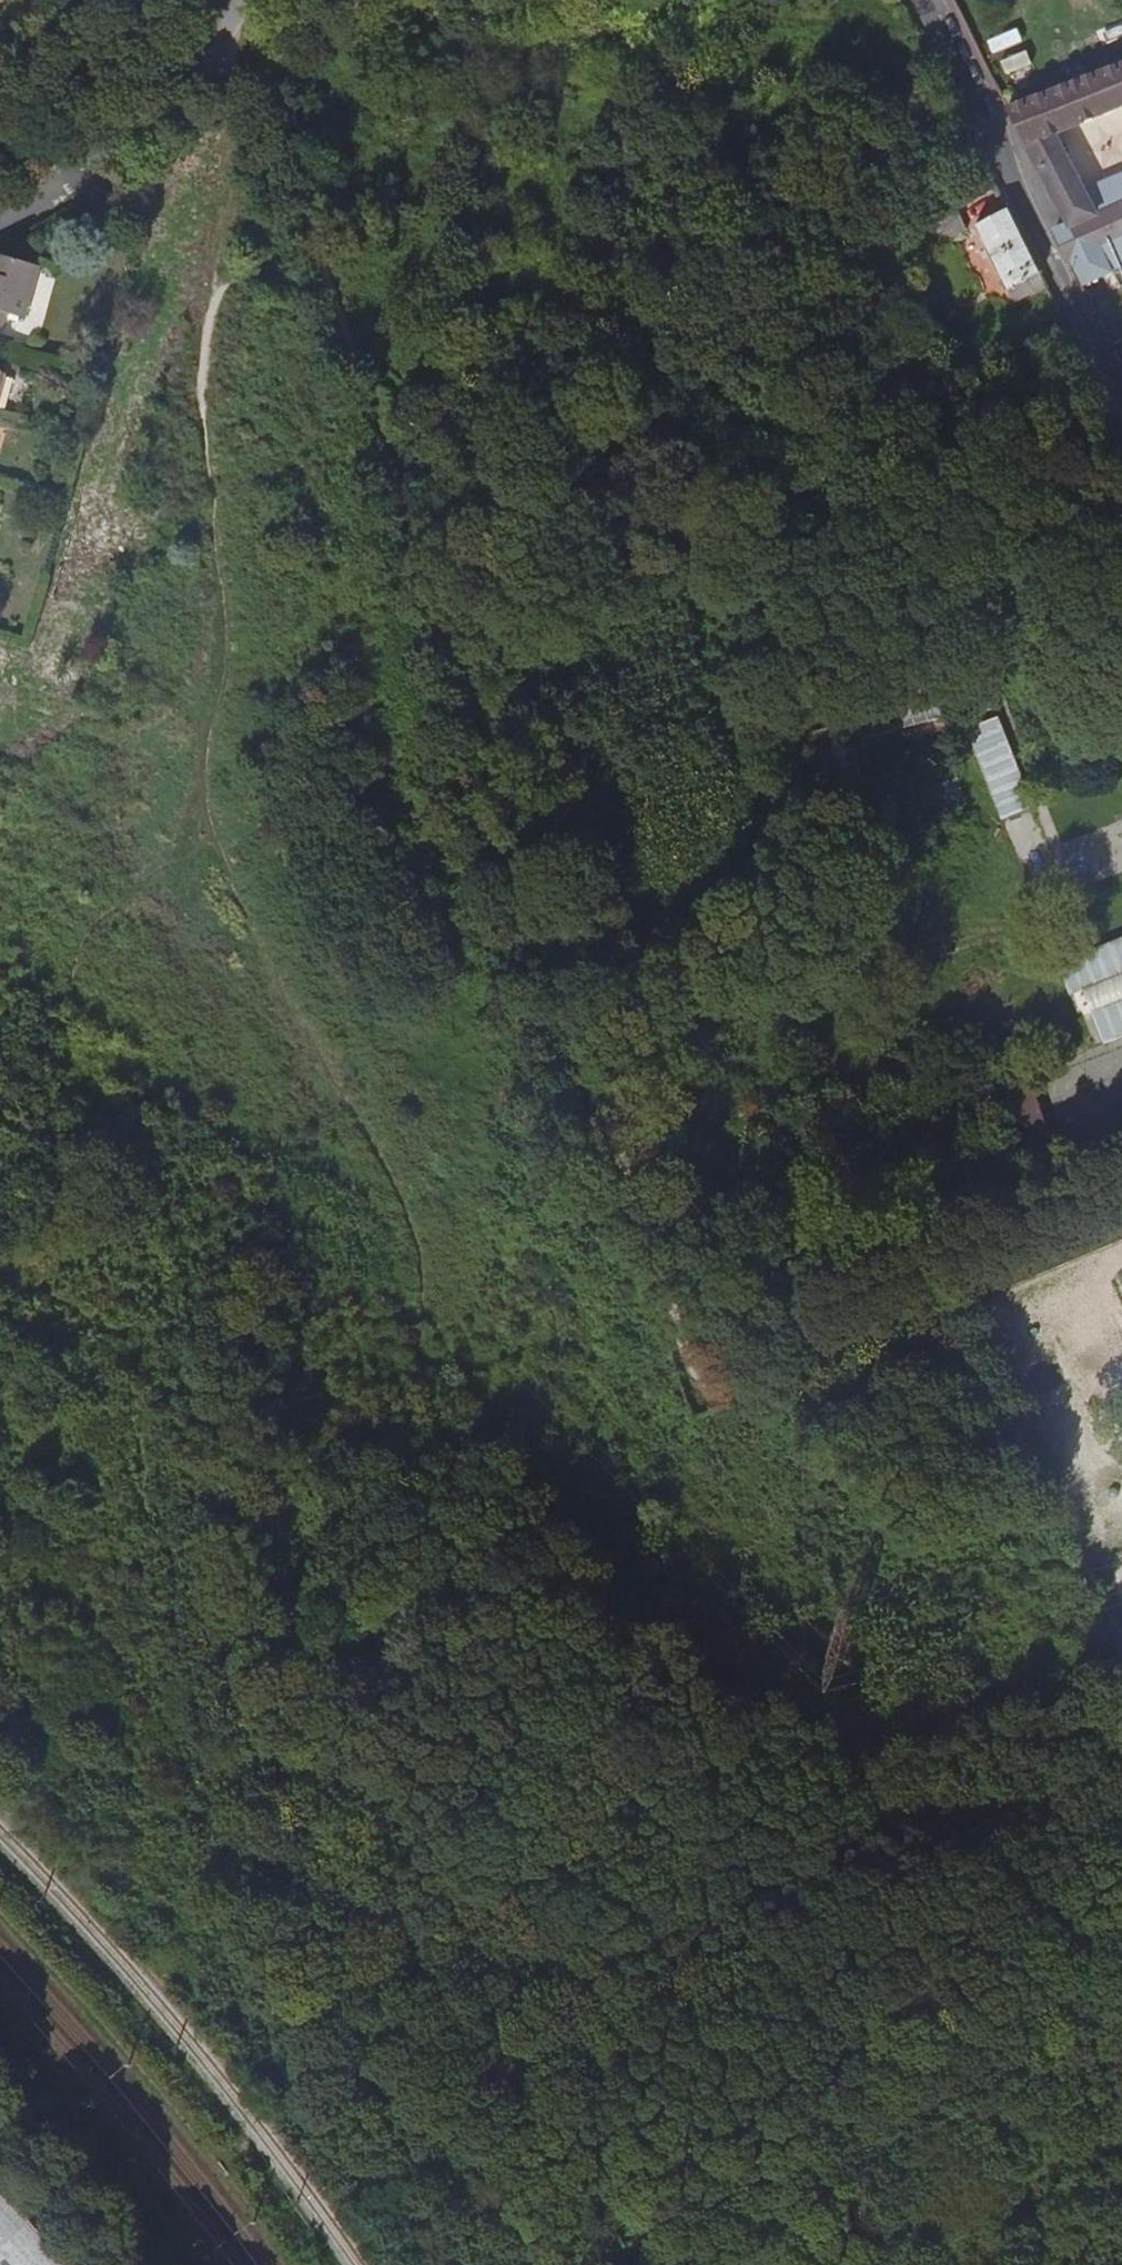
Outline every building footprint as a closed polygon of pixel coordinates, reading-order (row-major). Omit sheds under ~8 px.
[(1014,111),(1073,226),(1121,206),(1121,181),(1092,194),(1060,137),(1121,113),(1121,69),(1014,111)] [(1073,226),(1063,231),(1061,236),(1084,283),(1121,267),(1121,206),(1073,226)] [(994,293),(1028,276),(997,214),(963,230),(994,293)] [(0,330),(5,313),(24,319),(38,267),(0,256),(0,330)] [(1013,302),(1051,286),(1046,274),(1008,290),(1013,302)] [(970,725),(1002,817),(1036,805),(1003,713),(970,725)] [(1087,992),(1121,977),(1121,941),(1062,964),(1075,996),(1087,992)] [(1096,1010),(1121,1000),(1121,977),(1087,992),(1096,1010)] [(1096,1010),(1108,1042),(1121,1037),(1121,1000),(1096,1010)] [(1028,1076),(998,1088),(1031,1169),(1062,1157),(1028,1076)] [(66,2261),(0,2190),(0,2264),(68,2264),(66,2261)]
